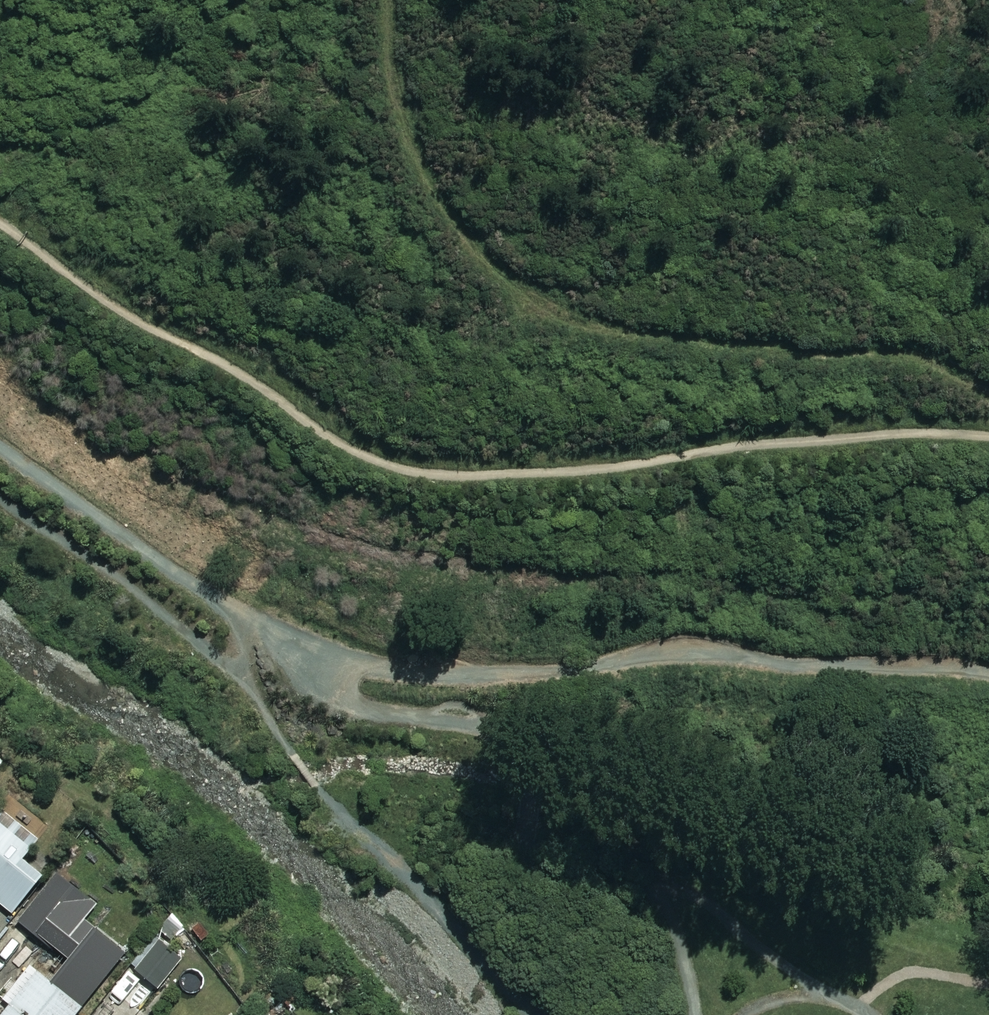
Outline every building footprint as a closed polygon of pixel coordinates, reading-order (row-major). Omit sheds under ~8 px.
[(0,807),(0,901),(21,915),(50,877),(28,861),(36,850),(38,852),(45,843),(40,840),(50,827),(13,799),(5,810),(0,807)] [(95,903),(62,875),(22,924),(55,951),(95,903)] [(112,991),(136,1014),(139,1014),(173,981),(148,956),(112,991)] [(89,1011),(85,1008),(100,989),(73,967),(57,987),(35,968),(7,1002),(15,1008),(9,1014),(85,1014),(89,1011)]
